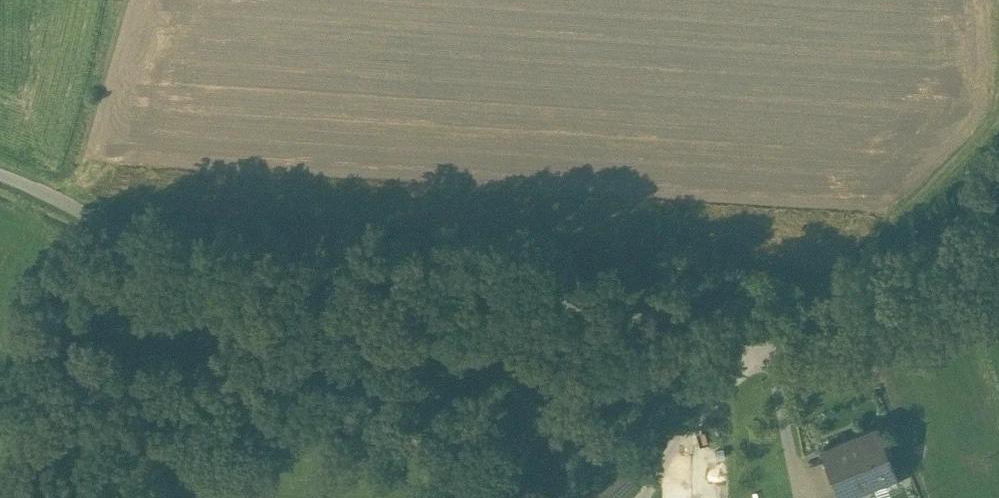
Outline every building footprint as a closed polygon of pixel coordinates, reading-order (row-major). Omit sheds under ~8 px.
[(878,426),(824,448),(841,492),(896,470),(878,426)]
